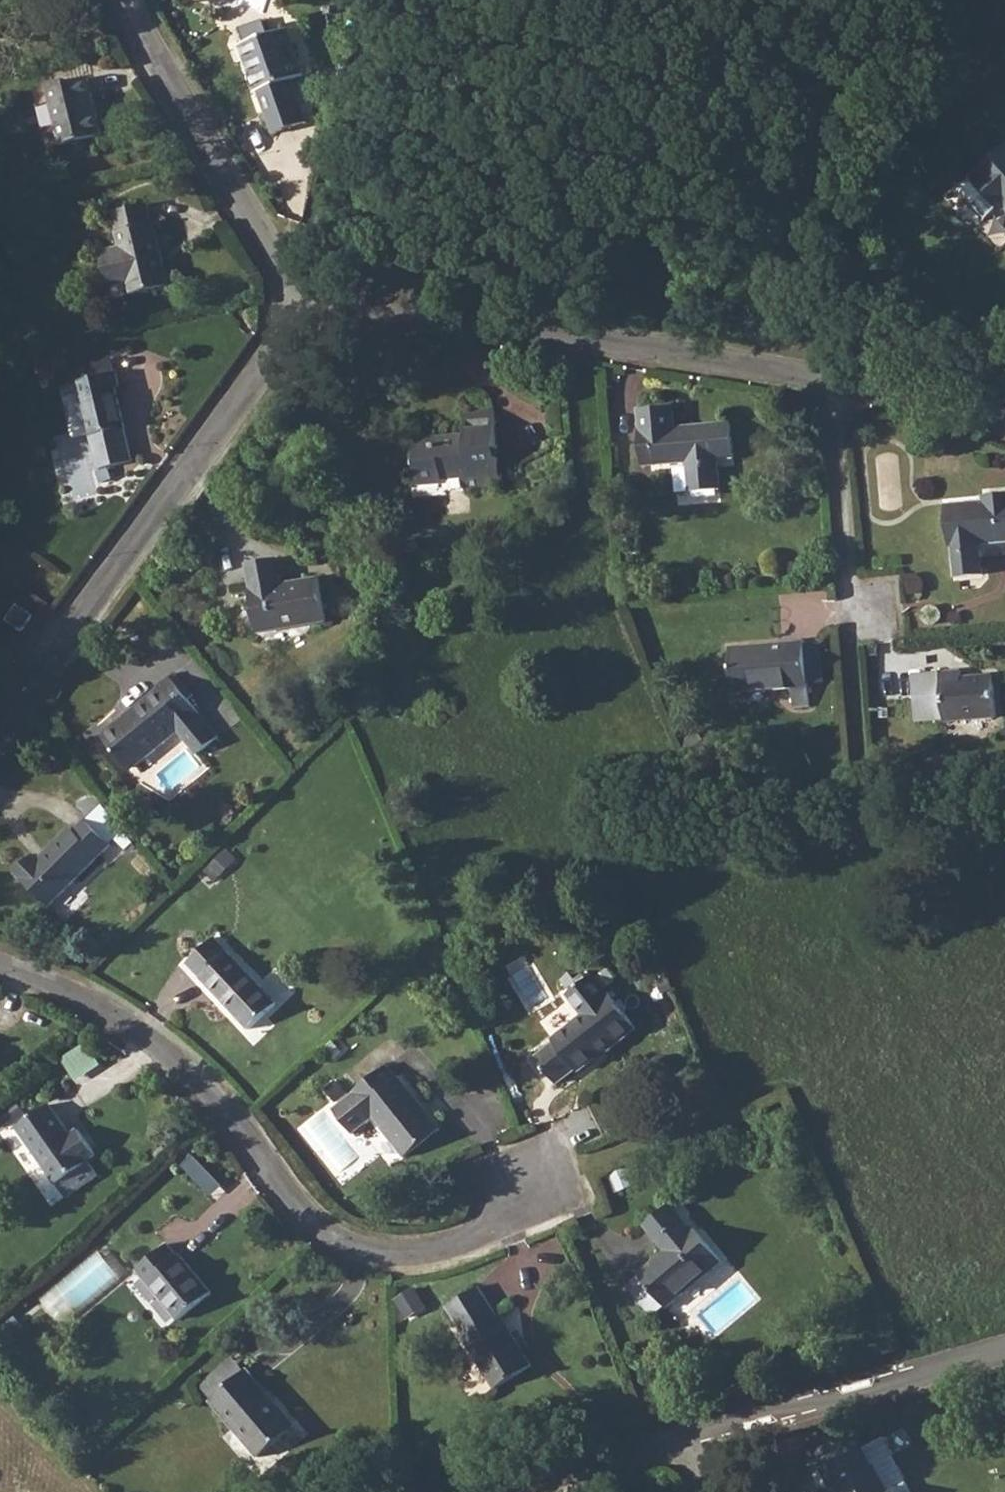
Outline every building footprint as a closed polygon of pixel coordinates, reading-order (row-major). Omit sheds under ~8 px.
[(286,30),(241,46),(257,94),(259,93),(275,135),(307,123),(291,81),(303,76),(286,30)] [(88,78),(44,89),(58,145),(102,135),(88,78)] [(976,175),(978,177),(974,180),(974,181),(963,191),(987,218),(1002,205),(1004,208),(1004,150),(976,175)] [(121,246),(100,251),(108,288),(129,283),(133,295),(170,285),(155,222),(153,223),(148,204),(113,213),(121,246)] [(116,373),(77,383),(89,437),(125,428),(116,388),(120,387),(116,373)] [(636,410),(641,467),(686,463),(688,492),(718,490),(716,460),(733,459),(730,423),(674,427),(672,407),(636,410)] [(433,426),(412,428),(418,491),(442,488),(443,481),(461,480),(462,489),(500,487),(497,461),(491,461),(490,451),(496,450),(494,414),(463,416),(464,434),(434,437),(433,426)] [(946,508),(949,550),(953,549),(956,577),(981,575),(980,559),(979,546),(1004,544),(1004,494),(992,495),(993,503),(986,504),(946,508)] [(278,558),(245,564),(250,588),(249,588),(256,632),(326,621),(319,579),(282,585),(278,558)] [(17,605),(6,620),(22,632),(32,617),(17,605)] [(804,643),(729,649),(733,693),(791,688),(793,706),(809,705),(807,684),(804,647),(804,643)] [(909,676),(914,722),(997,718),(992,676),(962,679),(961,672),(909,676)] [(118,725),(104,737),(129,768),(143,757),(146,759),(172,737),(191,760),(216,738),(198,716),(199,714),(168,677),(155,687),(157,689),(116,722),(118,725)] [(32,856),(14,873),(48,907),(110,846),(86,820),(74,831),(70,828),(38,861),(32,856)] [(232,863),(223,855),(211,866),(220,875),(232,863)] [(212,937),(185,963),(246,1029),(274,1004),(212,937)] [(552,1042),(533,1057),(554,1085),(573,1070),(576,1073),(603,1052),(604,1053),(635,1029),(608,994),(606,996),(590,977),(586,979),(583,975),(561,992),(580,1016),(550,1040),(552,1042)] [(87,1046),(68,1056),(78,1077),(98,1066),(87,1046)] [(436,1131),(418,1110),(421,1107),(397,1077),(395,1078),(385,1066),(330,1109),(351,1135),(372,1118),(404,1157),(436,1131)] [(72,1132),(82,1126),(63,1094),(53,1100),(72,1132)] [(56,1185),(57,1184),(84,1164),(87,1162),(86,1160),(94,1155),(76,1130),(68,1136),(47,1106),(16,1128),(56,1185)] [(215,1194),(225,1183),(195,1155),(184,1166),(215,1194)] [(625,1169),(607,1176),(614,1193),(632,1187),(625,1169)] [(666,1252),(638,1276),(666,1308),(721,1262),(694,1229),(691,1231),(669,1204),(644,1226),(666,1252)] [(166,1244),(136,1270),(178,1320),(211,1292),(178,1254),(176,1256),(166,1244)] [(476,1286),(446,1306),(465,1337),(461,1339),(494,1391),(533,1366),(499,1314),(496,1316),(476,1286)] [(234,1357),(199,1387),(259,1457),(294,1427),(278,1409),(276,1410),(266,1399),(268,1397),(234,1357)] [(823,1467),(821,1468),(831,1488),(833,1486),(836,1491),(910,1491),(884,1443),(864,1452),(862,1448),(853,1453),(823,1467)]
